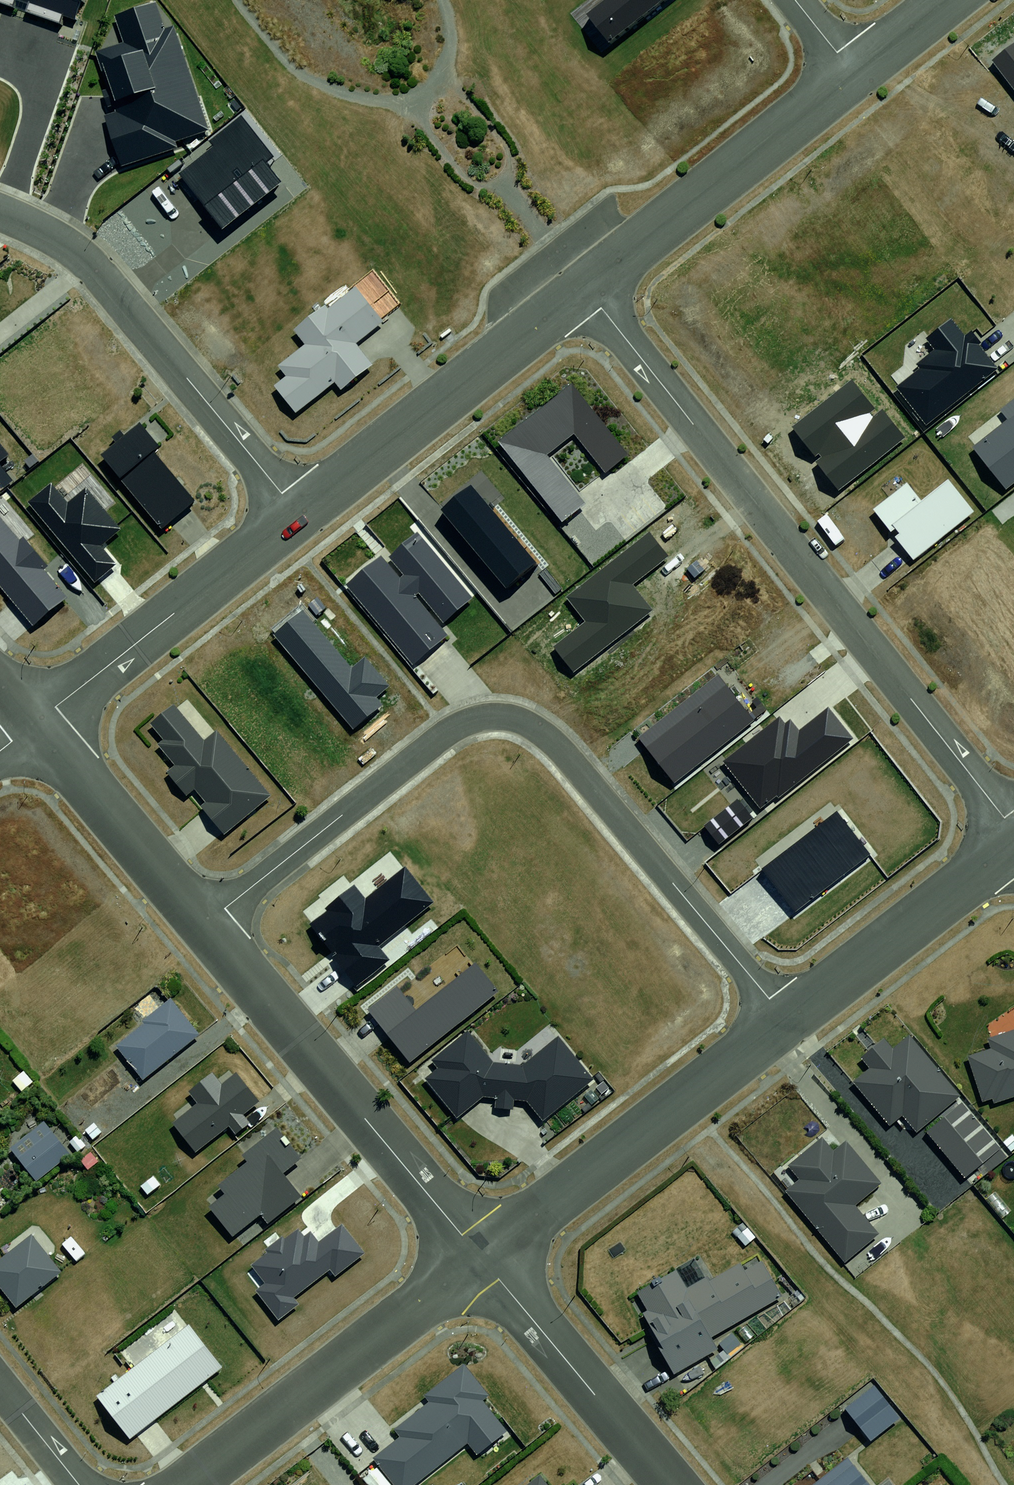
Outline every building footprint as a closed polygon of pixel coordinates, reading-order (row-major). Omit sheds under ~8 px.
[(74,13),(78,0),(35,0),(74,13)] [(568,18),(598,59),(679,0),(592,0),(568,18)] [(148,12),(107,23),(115,55),(95,60),(106,102),(138,93),(147,129),(103,140),(112,173),(165,159),(162,151),(194,143),(164,31),(154,34),(148,12)] [(237,131),(164,190),(211,248),(284,189),(237,131)] [(345,275),(285,325),(304,346),(274,371),(282,379),(270,389),(290,412),(324,383),(332,392),(370,360),(354,341),(382,318),(345,275)] [(890,393),(916,428),(985,376),(944,322),(917,342),(932,362),(890,393)] [(599,478),(630,452),(566,375),(487,441),(553,520),(575,502),(540,460),(566,438),(599,478)] [(995,497),(1013,484),(1013,415),(963,451),(995,497)] [(141,442),(106,469),(153,531),(188,504),(141,442)] [(459,479),(431,502),(499,583),(527,559),(459,479)] [(865,508),(904,552),(968,511),(943,479),(915,499),(902,480),(865,508)] [(46,490),(22,510),(86,586),(111,565),(97,548),(115,533),(80,492),(61,508),(46,490)] [(0,513),(0,584),(33,625),(65,596),(1,512),(0,513)] [(367,554),(347,570),(414,647),(466,600),(408,533),(378,559),(367,554)] [(710,676),(627,735),(662,784),(746,725),(710,676)] [(172,703),(136,733),(187,794),(220,835),(269,795),(216,730),(203,741),(172,703)] [(772,716),(715,763),(756,813),(842,742),(818,714),(790,737),(772,716)] [(729,797),(696,824),(712,844),(746,816),(729,797)] [(830,815),(754,874),(786,915),(862,856),(830,815)] [(347,893),(301,929),(346,988),(383,960),(371,943),(422,904),(398,872),(356,904),(347,893)] [(359,1014),(400,1064),(487,1003),(459,970),(408,1012),(391,990),(359,1014)] [(168,1002),(115,1043),(140,1075),(193,1035),(168,1002)] [(961,1064),(978,1103),(1013,1100),(1013,1031),(961,1064)] [(460,1043),(414,1079),(444,1117),(470,1099),(515,1102),(534,1122),(586,1081),(550,1039),(507,1071),(479,1069),(460,1043)] [(913,1039),(861,1083),(900,1137),(921,1128),(959,1184),(1000,1154),(913,1039)] [(191,1106),(170,1123),(192,1151),(259,1098),(236,1070),(220,1082),(212,1072),(182,1095),(191,1106)] [(47,1123),(3,1154),(23,1182),(67,1151),(47,1123)] [(795,1179),(783,1190),(841,1262),(879,1232),(856,1203),(883,1181),(840,1128),(787,1169),(795,1179)] [(282,1130),(212,1188),(222,1199),(206,1212),(227,1237),(258,1211),(268,1222),(303,1193),(284,1170),(303,1154),(282,1130)] [(298,1223),(236,1271),(272,1320),(290,1307),(286,1299),(322,1272),(327,1276),(359,1253),(336,1223),(312,1243),(298,1223)] [(0,1265),(0,1274),(25,1306),(73,1270),(45,1233),(0,1265)] [(677,1273),(637,1292),(674,1368),(720,1346),(713,1331),(776,1301),(754,1255),(684,1288),(677,1273)] [(177,1321),(88,1392),(122,1434),(211,1364),(177,1321)] [(370,1459),(391,1484),(404,1484),(459,1443),(468,1455),(499,1431),(474,1400),(483,1393),(458,1361),(415,1394),(422,1404),(379,1438),(386,1447),(370,1459)] [(871,1388),(840,1408),(866,1442),(895,1419),(871,1388)] [(822,1484),(870,1484),(851,1462),(822,1484)] [(544,1472),(526,1484),(553,1484),(544,1472)]
